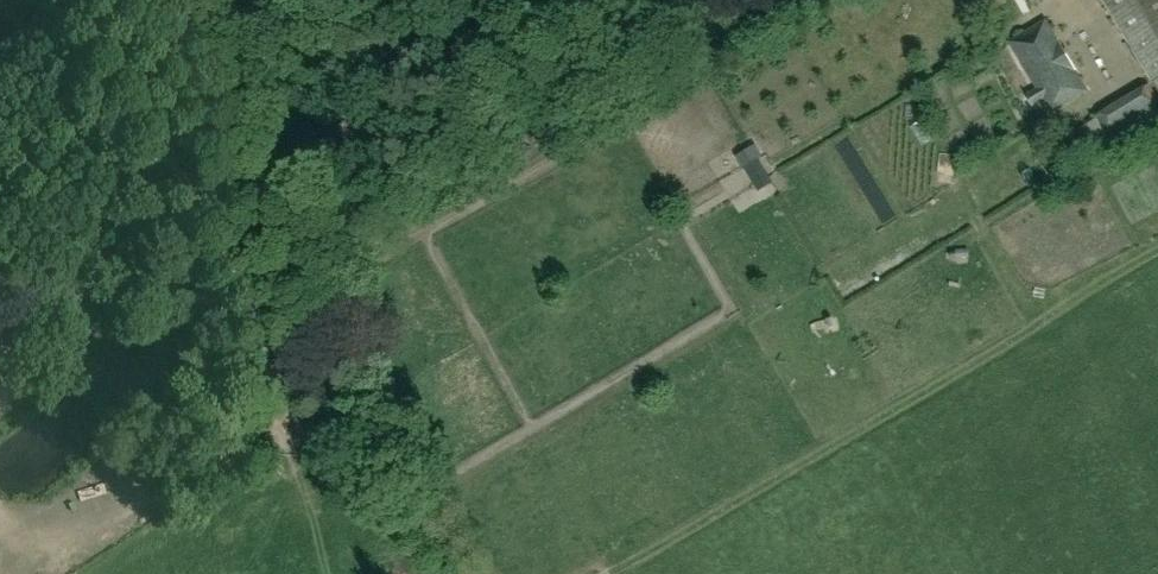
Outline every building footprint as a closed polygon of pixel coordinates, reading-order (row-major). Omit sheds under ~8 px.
[(1152,84),(1157,94),(1157,0),(1101,0),(1152,84)] [(1032,106),(1042,100),(1050,114),(1089,92),(1046,20),(1007,42),(1035,89),(1025,94),(1032,106)] [(1079,73),(1115,71),(1113,39),(1089,40),(1090,55),(1078,55),(1079,73)] [(1157,108),(1157,102),(1146,83),(1094,115),(1108,139),(1157,108)] [(751,145),(734,154),(755,192),(771,183),(751,145)] [(1046,145),(1035,151),(1048,172),(1058,166),(1046,145)]
